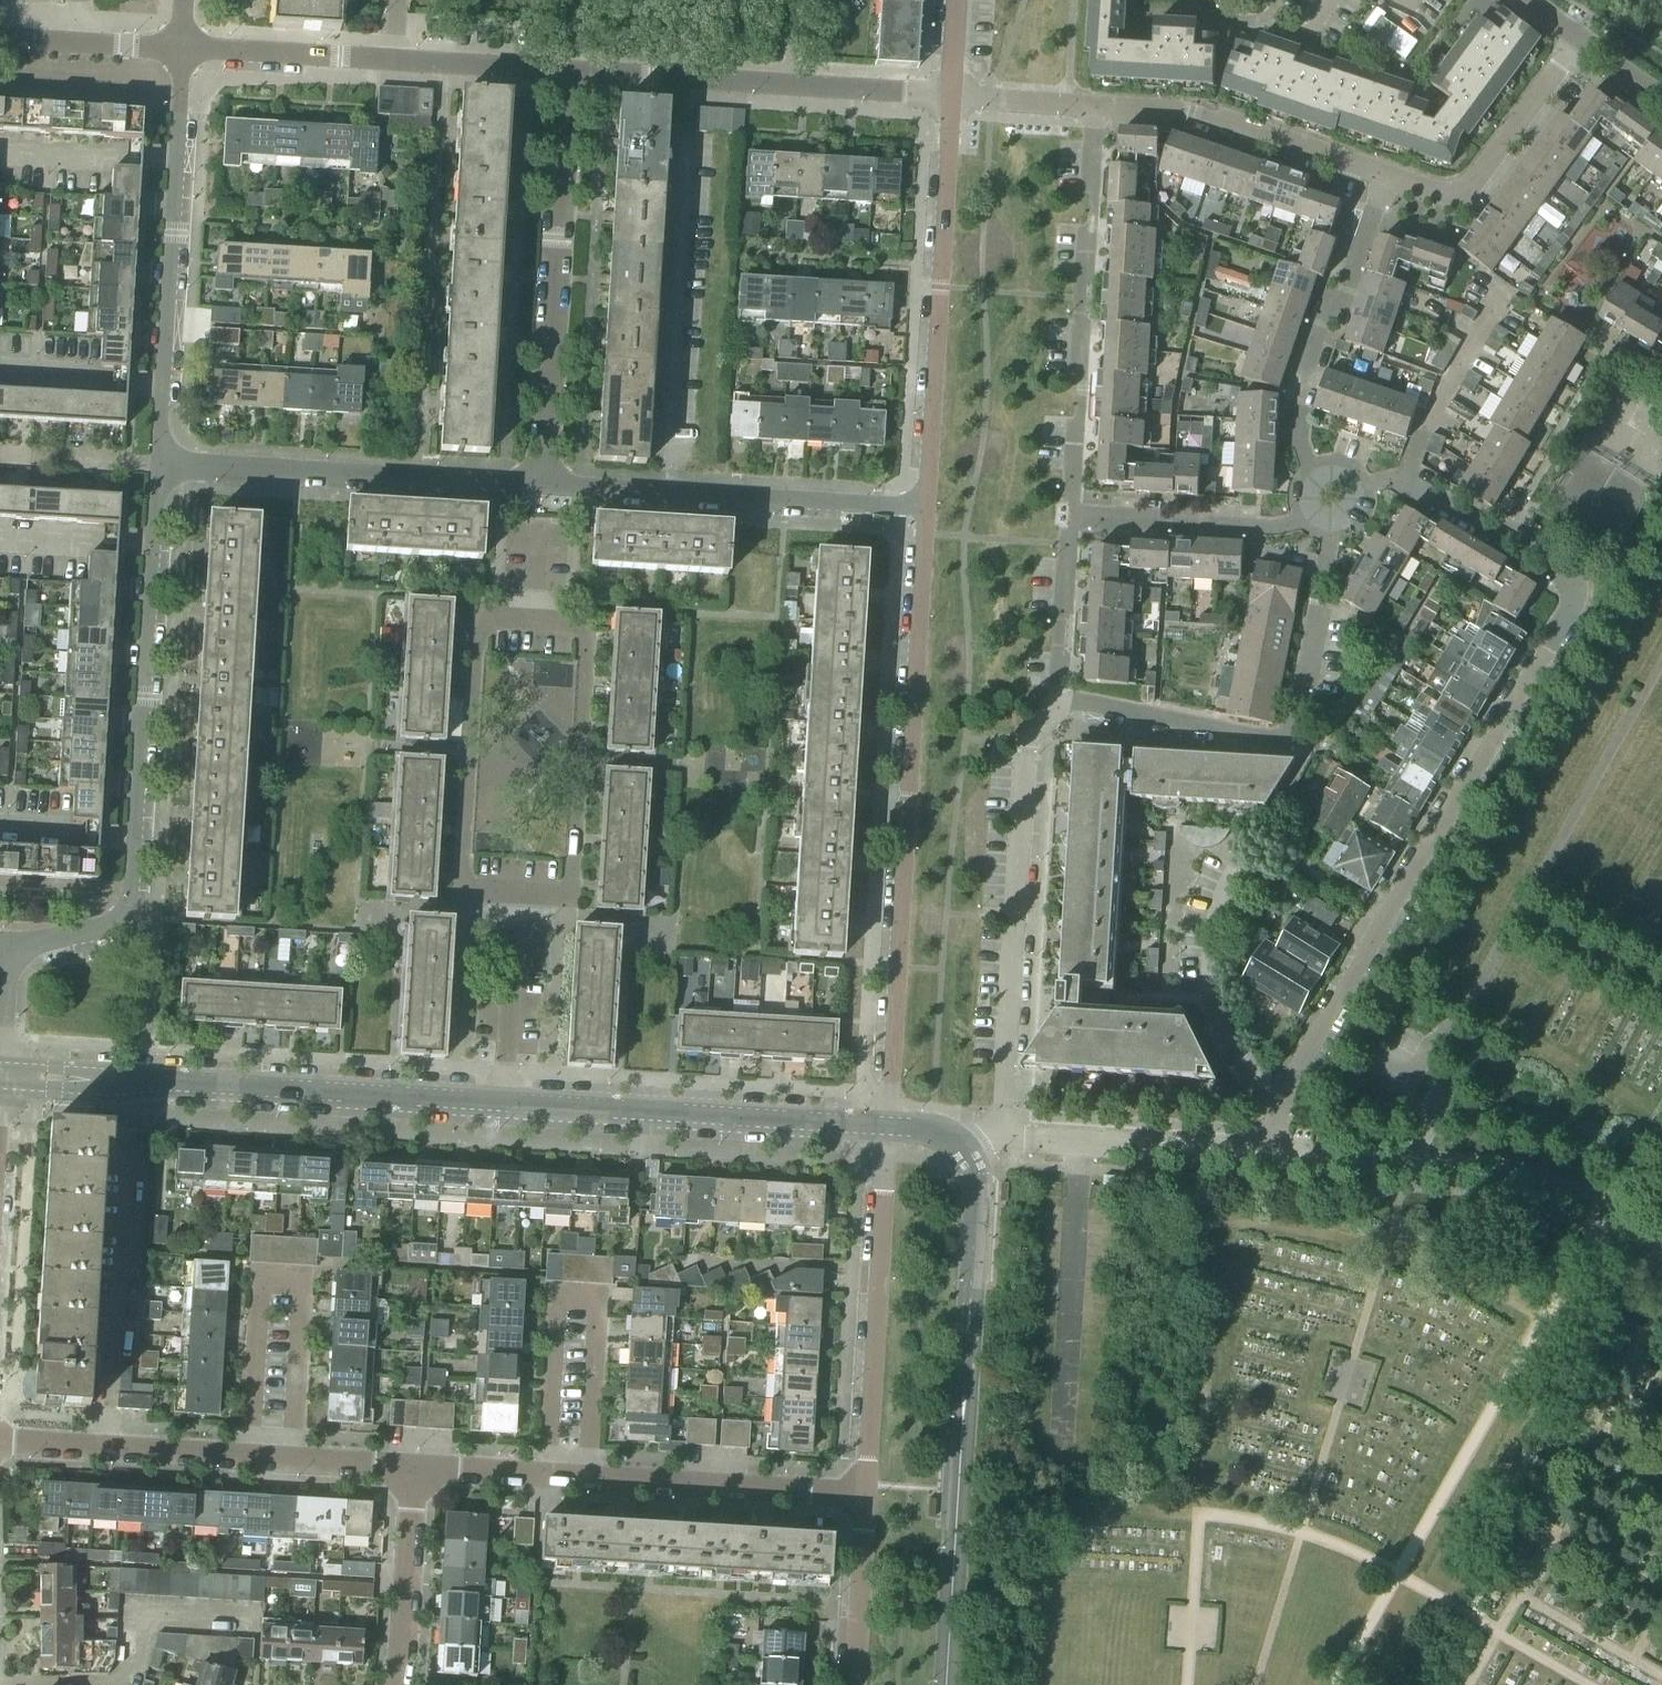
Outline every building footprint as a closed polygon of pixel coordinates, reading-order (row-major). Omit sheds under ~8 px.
[(273,27),(272,27),(272,29),(340,33),(340,32),(340,31),(341,2),(355,3),(355,0),(275,0),(273,27)] [(881,67),(912,68),(916,0),(885,0),(881,67)] [(1185,85),(1215,87),(1218,31),(1217,31),(1198,30),(1199,24),(1157,21),(1155,48),(1117,46),(1118,34),(1125,35),(1127,0),(1092,0),(1089,52),(1095,53),(1093,79),(1185,85)] [(1339,128),(1386,144),(1452,166),(1461,139),(1462,137),(1465,133),(1469,137),(1542,39),(1496,5),(1485,21),(1479,17),(1431,84),(1453,100),(1436,124),(1425,120),(1432,100),(1413,93),(1415,88),(1337,62),(1335,67),(1300,55),(1302,50),(1262,36),(1260,42),(1242,36),(1241,35),(1223,88),(1261,101),(1259,107),(1325,129),(1337,133),(1339,128)] [(378,115),(389,116),(391,116),(392,89),(392,90),(381,89),(379,88),(378,115)] [(391,116),(404,117),(405,90),(404,91),(393,90),(393,89),(392,89),(391,116)] [(404,117),(416,117),(418,91),(417,91),(417,92),(406,91),(406,90),(405,90),(404,117)] [(416,117),(430,118),(431,118),(433,92),(418,91),(416,117)] [(1492,273),(1603,121),(1630,141),(1622,152),(1634,160),(1661,181),(1661,133),(1655,128),(1628,108),(1627,108),(1618,101),(1614,102),(1612,105),(1594,91),(1571,121),(1561,114),(1460,250),(1492,273)] [(459,174),(505,176),(507,144),(508,135),(510,97),(464,94),(462,118),(460,156),(459,174)] [(21,134),(22,105),(0,104),(0,132),(21,134)] [(618,153),(615,190),(662,193),(667,108),(667,106),(621,104),(619,140),(618,153)] [(21,134),(51,135),(52,107),(22,105),(21,134)] [(51,135),(82,137),(83,109),(52,107),(51,135)] [(82,137),(111,139),(113,111),(83,109),(82,137)] [(696,133),(707,133),(709,110),(697,109),(696,133)] [(707,133),(719,134),(721,111),(709,110),(707,133)] [(113,111),(111,139),(141,141),(141,143),(143,143),(145,113),(113,111)] [(719,134),(731,135),(733,111),(721,111),(719,134)] [(733,111),(731,135),(743,136),(745,112),(733,111)] [(430,118),(416,117),(404,117),(391,116),(389,116),(388,133),(393,134),(393,131),(429,134),(430,118)] [(250,162),(274,164),(277,123),(269,123),(269,126),(252,125),(250,162)] [(274,164),(299,165),(301,128),(285,127),(285,124),(277,123),(274,164)] [(239,162),(250,162),(252,125),(227,124),(226,137),(223,136),(222,145),(225,145),(225,154),(224,154),(223,168),(239,169),(239,162)] [(299,165),(325,167),(327,127),(318,126),(318,129),(301,128),(299,165)] [(325,167),(349,168),(351,131),(335,130),(335,127),(327,127),(325,167)] [(1122,130),(1119,167),(1138,168),(1139,157),(1159,158),(1159,146),(1168,147),(1172,133),(1122,130)] [(351,131),(349,168),(360,169),(359,176),(375,177),(376,164),(375,164),(375,154),(378,155),(379,146),(376,146),(377,133),(351,131)] [(1195,141),(1172,133),(1168,147),(1161,170),(1183,178),(1195,141)] [(1185,178),(1181,191),(1202,198),(1206,185),(1218,149),(1195,141),(1183,178),(1185,178)] [(1242,157),(1218,149),(1206,185),(1229,193),(1242,157)] [(1612,160),(1623,168),(1628,161),(1617,153),(1612,160)] [(761,194),(772,194),(774,157),(749,156),(748,169),(746,169),(746,178),(748,178),(747,187),(746,187),(745,200),(760,201),(761,194)] [(772,194),(796,196),(799,157),(791,156),(791,158),(774,157),(772,194)] [(796,196),(821,197),(823,160),(807,159),(807,157),(799,157),(796,196)] [(1265,164),(1242,157),(1229,193),(1253,201),(1265,164)] [(821,197),(846,199),(849,160),(841,159),(841,161),(823,160),(821,197)] [(846,199),(870,201),(872,163),(857,162),(857,160),(849,160),(846,199)] [(872,163),(870,201),(882,201),(882,209),(897,210),(898,196),(897,196),(897,188),(899,188),(900,179),(898,179),(899,165),(872,163)] [(1287,172),(1265,164),(1253,201),(1275,209),(1287,172)] [(1613,165),(1604,176),(1612,182),(1621,171),(1613,165)] [(1111,201),(1111,204),(1149,207),(1149,204),(1150,191),(1137,190),(1138,168),(1119,167),(1113,167),(1111,201)] [(113,169),(111,199),(111,201),(139,203),(141,169),(139,169),(139,171),(113,169)] [(1311,180),(1287,172),(1275,209),(1299,217),(1307,193),(1311,180)] [(503,205),(505,176),(459,174),(457,205),(456,216),(455,230),(454,241),(501,244),(502,221),(503,205)] [(1612,182),(1604,176),(1596,187),(1604,193),(1612,182)] [(380,196),(379,202),(387,202),(387,208),(402,209),(403,193),(388,192),(388,188),(380,188),(380,196)] [(1615,189),(1609,197),(1611,198),(1619,204),(1620,205),(1626,197),(1615,189)] [(662,193),(615,190),(614,213),(613,226),(611,253),(658,256),(662,193)] [(263,208),(272,208),(273,191),(264,191),(263,208)] [(273,191),(272,208),(281,209),(282,192),(273,191)] [(1342,205),(1307,193),(1299,217),(1316,223),(1312,234),(1330,240),(1342,205)] [(313,211),(321,211),(322,194),(314,194),(313,211)] [(322,194),(321,211),(330,212),(331,195),(322,194)] [(44,196),(33,195),(32,210),(43,211),(44,196)] [(95,200),(93,223),(138,225),(139,203),(111,201),(111,199),(95,198),(95,200)] [(358,214),(369,215),(378,215),(379,202),(360,201),(346,200),(345,213),(358,214)] [(1176,201),(1170,208),(1169,209),(1180,219),(1187,211),(1176,201)] [(1109,230),(1116,230),(1157,233),(1157,232),(1150,231),(1152,207),(1149,207),(1111,204),(1109,230)] [(1584,204),(1576,215),(1584,221),(1592,210),(1584,204)] [(50,206),(49,220),(59,220),(60,206),(50,206)] [(1637,217),(1648,226),(1654,218),(1643,209),(1637,217)] [(739,236),(759,236),(760,214),(740,214),(739,236)] [(378,215),(369,215),(368,224),(378,224),(378,215)] [(1576,215),(1568,226),(1576,232),(1576,231),(1584,221),(1576,215)] [(1648,226),(1659,234),(1661,230),(1661,224),(1654,218),(1648,226)] [(59,220),(49,220),(48,234),(59,234),(59,220)] [(1206,220),(1203,229),(1216,234),(1219,224),(1206,220)] [(93,223),(92,245),(136,248),(138,225),(93,223)] [(785,240),(794,241),(795,223),(786,223),(785,240)] [(795,223),(794,241),(803,241),(804,224),(795,223)] [(1219,224),(1216,234),(1229,238),(1232,229),(1219,224)] [(835,243),(843,244),(845,226),(836,226),(835,243)] [(845,226),(843,244),(852,244),(853,227),(845,226)] [(31,227),(30,241),(41,242),(42,228),(31,227)] [(1115,236),(1114,254),(1155,256),(1157,233),(1116,230),(1115,236)] [(1337,242),(1330,240),(1312,234),(1305,254),(1293,250),(1289,263),(1288,265),(1282,263),(1273,287),(1310,299),(1318,277),(1324,279),(1325,275),(1337,242)] [(1248,245),(1262,249),(1265,240),(1252,236),(1248,245)] [(1382,237),(1370,274),(1395,281),(1401,264),(1412,268),(1421,243),(1419,243),(1408,240),(1405,241),(1404,245),(1382,237)] [(881,238),(880,246),(898,248),(899,239),(881,238)] [(1265,240),(1262,249),(1275,254),(1278,245),(1265,240)] [(41,242),(30,241),(29,255),(40,256),(41,242)] [(501,244),(454,241),(454,253),(453,267),(452,278),(451,292),(450,305),(497,307),(499,284),(500,267),(501,244)] [(1556,242),(1548,253),(1556,259),(1564,248),(1556,242)] [(1456,255),(1421,243),(1412,268),(1432,274),(1428,287),(1444,292),(1456,255)] [(1654,270),(1661,275),(1661,245),(1659,243),(1652,256),(1659,261),(1654,270)] [(1194,258),(1204,260),(1207,246),(1197,244),(1194,258)] [(78,267),(91,268),(91,267),(135,270),(136,248),(92,245),(85,245),(78,267)] [(242,286),(244,249),(219,247),(218,260),(215,260),(214,269),(218,269),(217,278),(216,278),(215,291),(231,292),(231,285),(242,286)] [(261,250),(244,249),(242,286),(266,288),(269,247),(261,247),(261,250)] [(278,248),(269,247),(266,288),(291,289),(293,252),(277,251),(278,248)] [(310,253),(293,252),(291,289),(316,291),(319,250),(311,250),(310,253)] [(327,251),(319,250),(316,291),(341,292),(343,255),(327,254),(327,251)] [(47,251),(46,265),(57,265),(57,251),(47,251)] [(1212,252),(1209,266),(1219,267),(1222,254),(1212,252)] [(609,290),(608,316),(654,319),(658,256),(611,253),(610,277),(609,290)] [(1533,274),(1541,280),(1547,270),(1556,259),(1548,253),(1533,274)] [(1114,254),(1112,277),(1154,279),(1155,256),(1114,254)] [(343,255),(341,292),(340,313),(366,314),(368,288),(367,288),(368,279),(370,279),(371,270),(368,270),(369,257),(343,255)] [(57,265),(46,265),(45,279),(56,279),(57,265)] [(1209,266),(1206,279),(1216,282),(1216,279),(1225,282),(1226,279),(1251,288),(1254,280),(1219,268),(1209,266)] [(91,268),(89,290),(133,293),(135,270),(91,267),(91,268)] [(1654,270),(1647,282),(1649,284),(1655,287),(1661,276),(1661,275),(1654,270)] [(28,272),(27,286),(38,287),(39,273),(28,272)] [(1370,274),(1362,296),(1399,309),(1407,285),(1395,281),(1370,274)] [(1106,278),(1105,301),(1146,303),(1147,280),(1154,281),(1154,279),(1112,277),(1106,277),(1106,278)] [(1661,337),(1661,325),(1649,317),(1656,306),(1647,301),(1642,298),(1641,297),(1649,284),(1647,282),(1640,278),(1632,292),(1620,284),(1600,318),(1623,331),(1627,334),(1653,350),(1654,350),(1655,350),(1658,344),(1661,337)] [(763,329),(763,323),(765,281),(741,280),(740,293),(739,293),(738,302),(740,302),(739,311),(738,311),(737,324),(753,325),(752,328),(763,329)] [(788,325),(788,319),(791,281),(783,280),(783,282),(765,281),(763,323),(788,325)] [(788,319),(813,321),(815,284),(799,283),(800,281),(791,281),(788,319)] [(1522,282),(1517,291),(1530,298),(1535,289),(1522,282)] [(813,321),(838,323),(841,284),(833,283),(833,286),(815,284),(813,321)] [(838,323),(863,324),(865,288),(849,287),(849,284),(841,284),(838,323)] [(38,287),(27,286),(27,300),(37,301),(38,287)] [(1303,321),(1310,299),(1273,287),(1266,308),(1303,321)] [(865,288),(863,324),(874,325),(874,333),(889,334),(890,321),(889,321),(889,311),(892,311),(892,303),(890,303),(891,289),(865,288)] [(89,290),(88,313),(132,315),(133,293),(89,290)] [(44,296),(43,310),(54,311),(55,297),(44,296)] [(1362,296),(1355,318),(1391,332),(1399,309),(1362,296)] [(1514,296),(1509,305),(1522,312),(1527,303),(1514,296)] [(1202,299),(1199,313),(1209,315),(1212,301),(1202,299)] [(1110,326),(1110,327),(1151,329),(1151,327),(1144,327),(1146,303),(1105,301),(1103,326),(1110,326)] [(1461,315),(1473,322),(1474,322),(1479,313),(1466,306),(1465,307),(1450,301),(1447,310),(1461,315)] [(1181,316),(1191,319),(1194,305),(1184,303),(1181,316)] [(446,373),(493,376),(495,346),(496,330),(497,307),(450,305),(450,316),(449,330),(448,340),(446,373)] [(210,324),(211,324),(239,326),(240,310),(211,308),(210,324)] [(1295,344),(1303,321),(1266,308),(1258,332),(1295,344)] [(54,311),(43,310),(42,324),(53,325),(54,311)] [(255,327),(264,328),(265,311),(256,310),(255,327)] [(265,311),(264,328),(273,328),(286,329),(287,315),(274,314),(274,311),(265,311)] [(86,337),(102,338),(102,336),(131,338),(132,315),(88,313),(86,335),(86,337)] [(305,330),(314,331),(315,313),(306,313),(305,330)] [(315,313),(314,331),(323,331),(323,314),(315,313)] [(1209,315),(1199,313),(1196,327),(1206,329),(1209,315)] [(654,319),(608,316),(606,340),(605,353),(604,379),(650,382),(654,319)] [(24,332),(35,333),(36,318),(25,318),(24,332)] [(1391,332),(1355,318),(1346,343),(1338,340),(1335,349),(1349,354),(1352,344),(1366,349),(1362,359),(1376,363),(1379,354),(1383,355),(1391,332)] [(1554,318),(1541,341),(1574,360),(1587,338),(1554,318)] [(1110,327),(1108,350),(1150,352),(1151,329),(1110,327)] [(1495,329),(1490,338),(1502,345),(1507,337),(1495,329)] [(209,330),(209,346),(238,348),(239,332),(209,330)] [(1287,368),(1295,344),(1258,332),(1250,355),(1287,368)] [(254,350),(263,351),(263,333),(255,333),(254,350)] [(263,333),(263,351),(271,351),(272,334),(263,333)] [(1529,335),(1518,354),(1529,360),(1528,361),(1562,381),(1574,360),(1541,341),(1540,341),(1529,335)] [(102,336),(102,338),(100,368),(127,369),(127,371),(129,371),(131,338),(102,336)] [(303,353),(312,354),(313,336),(304,336),(303,353)] [(313,336),(312,354),(321,354),(322,337),(313,336)] [(1502,345),(1490,338),(1485,346),(1497,353),(1502,345)] [(1446,340),(1439,353),(1451,360),(1458,347),(1446,340)] [(778,359),(787,360),(788,342),(779,342),(778,359)] [(788,342),(787,360),(796,360),(797,343),(788,342)] [(827,362),(836,363),(837,345),(828,345),(827,362)] [(837,345),(836,363),(845,363),(846,346),(837,345)] [(739,359),(757,360),(761,360),(762,349),(740,348),(739,359)] [(1108,350),(1107,373),(1148,375),(1150,352),(1108,350)] [(1451,360),(1439,353),(1432,365),(1444,372),(1451,360)] [(1279,390),(1287,368),(1250,355),(1242,378),(1279,390)] [(864,364),(876,364),(877,357),(865,356),(864,364)] [(1186,372),(1196,374),(1199,360),(1189,358),(1186,372)] [(777,383),(786,383),(787,365),(773,365),(773,361),(761,360),(761,371),(777,372),(777,383)] [(1528,361),(1516,381),(1550,401),(1562,381),(1528,361)] [(209,406),(235,408),(237,371),(226,370),(226,363),(211,362),(210,375),(211,376),(210,385),(207,384),(206,393),(210,393),(209,406)] [(380,362),(381,376),(381,384),(393,383),(392,362),(380,362)] [(787,365),(786,383),(809,384),(810,367),(795,366),(787,365)] [(826,386),(834,386),(835,369),(827,368),(826,386)] [(835,369),(834,386),(843,387),(843,377),(844,369),(835,369)] [(336,370),(335,377),(333,414),(359,416),(360,402),(363,403),(363,394),(360,394),(361,385),(362,385),(363,372),(347,370),(336,370)] [(861,370),(860,378),(860,388),(869,388),(870,371),(861,370)] [(1470,370),(1465,379),(1478,386),(1483,378),(1470,370)] [(251,412),(258,413),(260,372),(237,371),(235,408),(251,409),(251,412)] [(1315,408),(1339,416),(1352,380),(1328,371),(1315,408)] [(267,410),(283,411),(285,374),(260,372),(258,413),(267,413),(267,410)] [(491,407),(493,376),(446,373),(445,390),(443,428),(441,452),(488,455),(490,417),(491,407)] [(1100,373),(1099,398),(1140,400),(1142,376),(1148,377),(1148,375),(1107,373),(1100,373)] [(300,415),(307,416),(310,375),(285,374),(283,411),(301,412),(300,415)] [(310,375),(307,416),(317,416),(317,413),(333,414),(335,377),(310,375)] [(1181,392),(1182,392),(1191,394),(1194,380),(1185,378),(1181,392)] [(1422,389),(1418,402),(1420,403),(1418,408),(1426,410),(1427,405),(1432,392),(1435,383),(1422,378),(1418,388),(1422,389)] [(645,464),(650,382),(604,379),(601,413),(601,426),(598,463),(645,466),(645,464)] [(1478,386),(1465,379),(1461,387),(1473,394),(1478,386)] [(1339,416),(1361,424),(1374,387),(1352,380),(1339,416)] [(1504,402),(1538,422),(1550,401),(1516,381),(1504,402)] [(1167,385),(1164,401),(1173,401),(1176,387),(1167,385)] [(1220,397),(1230,397),(1240,398),(1241,395),(1240,395),(1242,389),(1230,387),(1221,385),(1220,397)] [(1361,424),(1384,431),(1396,395),(1374,387),(1361,424)] [(3,420),(33,422),(35,394),(4,392),(3,420)] [(33,422),(63,424),(65,396),(35,394),(33,422)] [(1491,394),(1479,415),(1492,423),(1492,422),(1526,442),(1538,422),(1504,402),(1491,394)] [(731,438),(756,440),(758,404),(748,403),(749,396),(733,395),(732,408),(733,408),(733,417),(731,417),(730,425),(732,425),(731,438)] [(1240,398),(1239,419),(1278,421),(1279,397),(1241,395),(1240,398)] [(1396,395),(1384,431),(1407,439),(1420,403),(1396,395)] [(63,424),(94,426),(95,397),(65,396),(63,424)] [(95,397),(94,426),(125,428),(127,398),(125,398),(125,399),(95,397)] [(1097,422),(1104,422),(1145,425),(1145,423),(1139,423),(1140,400),(1099,398),(1097,422)] [(790,442),(806,443),(808,407),(808,401),(784,400),(783,405),(781,443),(790,444),(790,442)] [(1173,401),(1164,401),(1162,415),(1172,416),(1173,401)] [(1453,401),(1448,409),(1460,416),(1465,408),(1453,401)] [(858,410),(856,446),(881,448),(882,435),(884,435),(885,426),(883,426),(883,417),(884,417),(885,404),(869,403),(869,410),(858,410)] [(773,443),(781,443),(783,405),(758,404),(756,440),(773,441),(773,443)] [(856,446),(858,410),(859,405),(834,404),(833,408),(831,447),(839,447),(839,445),(856,446)] [(823,446),(831,447),(833,408),(808,407),(806,443),(823,444),(823,446)] [(1239,419),(1237,444),(1276,446),(1278,421),(1239,419)] [(1104,422),(1101,465),(1127,467),(1128,449),(1143,449),(1145,425),(1104,422)] [(1497,426),(1485,447),(1519,466),(1532,445),(1526,442),(1492,422),(1492,423),(1497,426)] [(1178,423),(1178,433),(1190,433),(1192,433),(1193,423),(1178,423)] [(1204,427),(1203,441),(1213,442),(1214,428),(1204,427)] [(1433,434),(1430,443),(1443,448),(1446,439),(1433,434)] [(1213,442),(1203,441),(1202,456),(1212,456),(1213,442)] [(1443,448),(1430,443),(1426,452),(1440,457),(1443,448)] [(1237,444),(1236,467),(1275,469),(1276,446),(1237,444)] [(1485,447),(1473,466),(1507,487),(1519,466),(1485,447)] [(1171,495),(1174,495),(1174,493),(1175,472),(1175,470),(1176,470),(1176,456),(1174,456),(1161,455),(1160,469),(1138,467),(1137,486),(1137,493),(1171,495)] [(1174,493),(1174,495),(1200,497),(1201,464),(1202,458),(1189,457),(1176,456),(1176,470),(1175,470),(1175,472),(1174,493)] [(1100,484),(1137,486),(1138,467),(1127,467),(1101,465),(1100,484)] [(1507,487),(1473,466),(1460,488),(1494,508),(1507,487)] [(1275,469),(1236,467),(1234,492),(1273,495),(1275,469)] [(1217,484),(1207,483),(1206,497),(1216,498),(1217,484)] [(27,521),(29,493),(0,491),(0,519),(27,521)] [(27,521),(57,523),(59,495),(29,493),(27,521)] [(57,523),(87,525),(89,496),(59,495),(57,523)] [(89,496),(87,525),(117,527),(117,528),(119,528),(121,498),(89,496)] [(414,556),(417,508),(387,506),(368,505),(351,504),(349,504),(348,523),(346,552),(384,554),(414,556)] [(423,508),(417,508),(414,556),(445,558),(481,560),(484,512),(483,512),(466,511),(448,510),(423,508)] [(1421,540),(1433,547),(1446,525),(1443,523),(1440,529),(1408,510),(1389,542),(1411,555),(1421,540)] [(207,584),(254,586),(255,580),(257,553),(259,520),(238,519),(211,517),(209,541),(209,545),(208,545),(207,546),(209,546),(209,551),(208,556),(207,556),(207,557),(207,558),(208,558),(207,584)] [(631,570),(660,571),(662,523),(634,522),(614,520),(597,519),(595,519),(592,567),(631,570)] [(662,523),(660,571),(687,573),(727,576),(729,551),(730,527),(728,527),(711,526),(690,525),(667,523),(662,523)] [(1477,574),(1494,583),(1504,567),(1506,568),(1509,563),(1446,525),(1433,547),(1449,557),(1442,568),(1451,573),(1471,585),(1477,574)] [(1411,555),(1389,542),(1378,535),(1365,556),(1398,577),(1411,555)] [(1171,546),(1140,544),(1138,569),(1153,570),(1152,584),(1168,585),(1169,578),(1193,580),(1197,541),(1171,539),(1171,546)] [(1220,542),(1197,541),(1193,580),(1218,581),(1220,542)] [(1245,544),(1220,542),(1218,581),(1242,583),(1245,544)] [(1096,548),(1093,586),(1135,589),(1135,588),(1119,587),(1120,568),(1138,569),(1140,544),(1133,544),(1133,550),(1096,548)] [(89,555),(87,585),(87,587),(115,588),(117,555),(115,555),(115,557),(89,555)] [(815,588),(813,622),(861,625),(862,605),(863,602),(863,598),(864,598),(864,597),(863,597),(863,591),(863,587),(865,587),(865,586),(863,585),(865,558),(843,557),(817,555),(817,570),(815,588)] [(1386,598),(1398,577),(1365,556),(1352,577),(1386,598)] [(1258,562),(1258,563),(1241,652),(1231,651),(1230,660),(1239,661),(1228,716),(1274,724),(1304,571),(1282,567),(1279,568),(1279,571),(1271,570),(1272,565),(1258,562)] [(1504,567),(1494,583),(1506,591),(1496,608),(1518,621),(1538,587),(1506,568),(1504,567)] [(1418,589),(1427,594),(1434,581),(1426,576),(1418,589)] [(1373,618),(1386,598),(1352,577),(1340,598),(1373,618)] [(8,595),(19,596),(20,582),(9,581),(8,595)] [(1440,582),(1429,600),(1438,606),(1449,588),(1440,582)] [(71,585),(70,608),(114,611),(115,588),(87,587),(87,585),(71,584),(71,585)] [(203,651),(250,653),(252,620),(254,586),(207,584),(205,608),(205,612),(204,612),(204,613),(205,613),(204,618),(204,623),(203,623),(203,624),(204,624),(203,651)] [(1093,586),(1092,610),(1133,612),(1135,589),(1093,586)] [(1151,603),(1161,604),(1162,590),(1152,589),(1151,603)] [(26,591),(25,605),(36,606),(37,592),(26,591)] [(1406,609),(1415,614),(1422,602),(1413,597),(1406,609)] [(1420,616),(1422,617),(1429,622),(1433,624),(1442,608),(1438,606),(1429,600),(1420,616)] [(452,604),(409,601),(408,626),(401,740),(444,742),(452,604)] [(1485,601),(1476,628),(1483,632),(1517,653),(1527,635),(1514,627),(1518,621),(1496,608),(1485,601)] [(36,606),(25,605),(24,619),(35,620),(36,606)] [(70,608),(68,631),(112,633),(114,611),(70,608)] [(1085,609),(1084,634),(1125,636),(1127,613),(1133,613),(1133,612),(1092,610),(1085,609)] [(1415,614),(1406,609),(1399,621),(1394,630),(1402,635),(1415,614)] [(1166,612),(1166,622),(1180,623),(1181,613),(1166,612)] [(7,613),(6,627),(17,627),(18,613),(7,613)] [(607,752),(651,755),(659,617),(616,614),(607,752)] [(1200,624),(1215,625),(1215,615),(1201,615),(1200,624)] [(1215,615),(1215,625),(1229,626),(1229,616),(1215,615)] [(1422,617),(1412,633),(1419,638),(1429,622),(1422,617)] [(811,655),(809,689),(857,692),(858,671),(859,668),(859,665),(860,665),(860,664),(859,663),(859,658),(859,654),(861,654),(861,653),(861,652),(859,652),(860,648),(861,625),(813,622),(811,655)] [(1460,630),(1456,637),(1507,668),(1517,653),(1483,632),(1476,628),(1470,625),(1465,633),(1460,630)] [(17,627),(6,627),(5,641),(16,641),(17,627)] [(68,631),(67,653),(111,656),(112,633),(68,631)] [(1412,633),(1402,649),(1409,654),(1419,638),(1412,633)] [(1082,659),(1089,659),(1130,661),(1130,660),(1124,660),(1125,636),(1084,634),(1082,659)] [(23,636),(22,650),(33,651),(34,637),(23,636)] [(1451,645),(1446,654),(1463,664),(1497,684),(1507,668),(1456,637),(1451,645)] [(1401,649),(1392,664),(1400,669),(1409,654),(1402,649),(1401,649)] [(33,651),(22,650),(21,664),(32,665),(33,651)] [(248,686),(250,653),(203,651),(201,674),(201,678),(200,678),(200,680),(201,680),(200,684),(200,689),(199,689),(199,690),(199,691),(200,691),(198,718),(246,720),(247,704),(248,694),(248,686)] [(67,653),(65,676),(110,679),(111,656),(67,653)] [(1446,654),(1436,670),(1488,700),(1497,684),(1463,664),(1446,654)] [(4,658),(3,672),(14,673),(15,659),(4,658)] [(1130,661),(1089,659),(1087,683),(1129,686),(1130,661)] [(1388,662),(1378,679),(1389,686),(1400,669),(1392,664),(1388,662)] [(1436,670),(1427,686),(1444,696),(1478,716),(1488,700),(1436,670)] [(14,673),(3,672),(3,686),(13,687),(14,673)] [(1146,687),(1156,687),(1157,673),(1147,672),(1146,687)] [(65,676),(64,698),(108,702),(110,679),(65,676)] [(1378,679),(1368,694),(1380,702),(1389,686),(1378,679)] [(20,682),(19,696),(30,697),(31,683),(20,682)] [(1143,686),(1142,701),(1155,702),(1156,687),(1146,687),(1143,686)] [(857,692),(809,689),(807,722),(805,756),(853,758),(854,738),(854,735),(855,731),(856,731),(856,730),(855,730),(855,725),(855,720),(857,720),(857,719),(855,719),(856,714),(857,692)] [(1368,694),(1358,710),(1370,718),(1380,702),(1368,694)] [(1422,694),(1417,702),(1468,733),(1478,716),(1444,696),(1439,704),(1422,694)] [(30,697),(19,696),(19,710),(29,711),(30,697)] [(52,720),(63,721),(107,724),(108,702),(64,698),(54,698),(52,720)] [(1415,712),(1411,720),(1459,748),(1468,733),(1417,702),(1412,710),(1415,712)] [(2,703),(1,717),(11,718),(12,704),(2,703)] [(1370,718),(1358,710),(1348,727),(1351,729),(1354,730),(1358,722),(1367,726),(1371,719),(1370,718)] [(1,717),(0,727),(0,731),(10,732),(11,718),(1,717)] [(196,757),(194,785),(242,787),(244,753),(246,720),(198,718),(197,741),(197,745),(195,744),(195,746),(196,746),(196,751),(196,756),(195,756),(195,757),(196,757)] [(1402,726),(1397,734),(1449,764),(1459,748),(1411,720),(1406,728),(1402,726)] [(63,721),(61,744),(105,747),(107,724),(63,721)] [(805,722),(795,722),(796,743),(805,742),(805,722)] [(18,727),(17,741),(27,742),(28,728),(18,727)] [(1396,756),(1405,762),(1439,782),(1449,764),(1397,734),(1393,732),(1389,739),(1401,747),(1396,756)] [(27,742),(17,741),(16,755),(26,756),(27,742)] [(61,744),(60,766),(104,769),(105,747),(61,744)] [(1076,748),(1073,806),(1063,966),(1060,1010),(1061,1010),(1061,1015),(1060,1015),(1023,1070),(1025,1071),(1031,1062),(1041,1063),(1040,1071),(1075,1073),(1075,1072),(1075,1065),(1086,1066),(1086,1074),(1106,1075),(1124,1076),(1125,1068),(1150,1070),(1150,1078),(1202,1081),(1202,1073),(1212,1074),(1216,1083),(1218,1082),(1189,1023),(1110,1018),(1111,994),(1116,994),(1128,809),(1121,809),(1122,794),(1133,794),(1133,798),(1268,807),(1297,761),(1076,748)] [(9,763),(10,749),(0,749),(0,763),(9,763)] [(853,758),(805,756),(803,788),(801,822),(849,825),(850,804),(850,802),(850,798),(852,798),(852,797),(850,797),(851,791),(851,787),(852,787),(853,785),(851,785),(852,780),(853,758)] [(442,762),(399,759),(398,779),(391,898),(434,900),(440,804),(442,762)] [(1378,767),(1395,777),(1429,797),(1439,782),(1405,762),(1400,769),(1384,759),(1378,767)] [(0,763),(0,777),(8,777),(9,763),(0,763)] [(58,791),(74,791),(74,790),(103,792),(104,769),(60,766),(58,789),(58,791)] [(1340,770),(1326,792),(1357,810),(1370,789),(1340,770)] [(14,787),(25,787),(26,773),(15,772),(14,787)] [(603,814),(597,910),(621,912),(641,914),(646,820),(649,775),(630,774),(606,772),(603,814)] [(1386,793),(1387,794),(1420,813),(1429,797),(1395,777),(1386,793)] [(242,787),(194,785),(193,807),(193,811),(191,811),(191,813),(193,813),(192,818),(192,822),(191,822),(191,823),(191,824),(192,824),(190,851),(238,854),(240,820),(242,787)] [(74,790),(74,791),(72,821),(99,823),(99,825),(101,825),(103,792),(74,790)] [(1357,810),(1326,792),(1321,800),(1303,791),(1295,819),(1307,825),(1336,842),(1338,843),(1347,827),(1357,810)] [(1420,813),(1387,794),(1371,822),(1403,841),(1420,813)] [(799,856),(797,889),(845,892),(846,871),(846,868),(846,864),(848,864),(848,863),(846,863),(847,859),(847,853),(848,853),(848,852),(847,852),(847,848),(849,825),(801,822),(799,856)] [(1231,829),(1180,827),(1180,829),(1181,832),(1183,835),(1184,838),(1186,840),(1188,842),(1191,844),(1193,846),(1196,847),(1199,848),(1202,848),(1206,849),(1209,849),(1212,848),(1215,847),(1218,846),(1220,844),(1222,843),(1225,840),(1226,838),(1228,836),(1229,833),(1230,830),(1231,829)] [(1156,832),(1155,842),(1167,843),(1167,833),(1156,832)] [(1336,842),(1323,864),(1334,870),(1371,892),(1372,893),(1395,855),(1395,854),(1357,832),(1356,833),(1347,849),(1338,843),(1336,842)] [(1167,843),(1155,842),(1154,852),(1166,852),(1167,843)] [(5,876),(35,878),(37,849),(7,847),(5,876)] [(35,878),(65,880),(67,851),(37,849),(35,878)] [(67,851),(65,880),(97,882),(99,851),(97,851),(97,853),(67,851)] [(236,886),(238,854),(190,851),(189,874),(189,877),(187,877),(187,879),(188,879),(188,884),(188,889),(187,889),(186,890),(188,890),(186,918),(210,920),(234,921),(236,886)] [(1152,860),(1151,870),(1163,871),(1164,861),(1152,860)] [(670,871),(653,870),(652,886),(669,887),(670,871)] [(845,892),(797,889),(794,923),(792,956),(814,957),(840,959),(842,938),(842,935),(842,931),(843,931),(843,930),(842,929),(842,926),(843,920),(844,920),(844,918),(843,918),(843,914),(845,892)] [(1152,891),(1151,900),(1163,901),(1164,892),(1152,891)] [(1334,924),(1342,912),(1317,896),(1310,908),(1334,924)] [(1163,901),(1151,900),(1151,910),(1162,910),(1163,901)] [(408,948),(407,965),(405,996),(404,1012),(402,1043),(402,1045),(401,1057),(444,1060),(444,1059),(447,1014),(450,968),(452,922),(452,921),(433,921),(431,920),(410,919),(409,929),(408,948)] [(1276,941),(1274,946),(1278,948),(1278,949),(1322,976),(1341,946),(1340,946),(1332,941),(1317,932),(1296,919),(1281,944),(1276,941)] [(181,925),(181,943),(198,944),(198,938),(194,938),(195,926),(181,925)] [(227,937),(239,937),(239,928),(228,928),(227,937)] [(239,928),(239,937),(253,938),(254,929),(239,928)] [(600,931),(596,931),(576,929),(576,930),(573,975),(570,1021),(568,1067),(586,1068),(610,1070),(611,1058),(611,1056),(613,1023),(616,977),(618,944),(618,943),(619,932),(600,931)] [(279,931),(278,940),(290,941),(291,932),(279,931)] [(305,933),(291,932),(290,941),(304,942),(305,933)] [(339,935),(338,944),(352,945),(352,935),(339,935)] [(1266,941),(1243,980),(1261,991),(1279,1002),(1300,1014),(1322,976),(1278,949),(1278,948),(1274,946),(1266,941)] [(1148,949),(1148,959),(1159,959),(1160,950),(1148,949)] [(1159,959),(1148,959),(1147,968),(1159,969),(1159,959)] [(680,960),(679,973),(691,974),(692,961),(680,960)] [(712,974),(722,975),(723,963),(713,962),(712,974)] [(762,963),(762,971),(779,972),(780,964),(762,963)] [(742,979),(757,980),(758,966),(742,965),(742,979)] [(800,966),(799,974),(812,975),(813,966),(800,966)] [(824,978),(837,979),(838,970),(824,969),(824,978)] [(203,1025),(207,1025),(210,979),(197,978),(197,984),(183,983),(182,997),(181,1021),(203,1023),(203,1025)] [(228,1029),(233,1029),(235,987),(222,986),(223,980),(210,979),(207,1025),(211,1025),(211,1023),(228,1024),(228,1029)] [(256,1028),(259,1028),(262,982),(249,981),(248,987),(235,987),(233,1029),(238,1029),(238,1025),(256,1026),(256,1028)] [(280,1032),(285,1032),(288,990),(274,989),(275,983),(262,982),(259,1028),(263,1028),(263,1026),(280,1027),(280,1032)] [(288,990),(285,1032),(290,1032),(290,1028),(307,1029),(307,1031),(311,1031),(314,985),(301,984),(301,990),(288,990)] [(326,986),(314,985),(311,1031),(314,1032),(315,1029),(338,1031),(339,1010),(340,993),(326,992),(326,986)] [(759,1013),(756,1059),(760,1059),(760,1057),(777,1058),(776,1062),(782,1063),(784,1020),(785,1005),(759,1004),(759,1013)] [(700,1056),(703,1056),(706,1010),(694,1009),(693,1015),(680,1014),(678,1052),(701,1054),(700,1056)] [(725,1059),(730,1060),(733,1017),(720,1017),(720,1011),(706,1010),(703,1056),(708,1056),(708,1054),(725,1055),(725,1059)] [(752,1059),(756,1059),(759,1013),(746,1012),(746,1018),(733,1017),(730,1060),(735,1060),(735,1056),(752,1057),(752,1059)] [(784,1020),(782,1063),(787,1063),(787,1059),(803,1060),(802,1062),(808,1062),(811,1016),(798,1015),(797,1021),(784,1020)] [(824,1017),(811,1016),(808,1062),(812,1063),(812,1060),(834,1062),(835,1052),(836,1024),(823,1023),(824,1017)] [(36,1369),(36,1372),(36,1373),(37,1373),(37,1375),(38,1376),(37,1398),(35,1398),(35,1400),(34,1400),(34,1404),(44,1405),(44,1399),(62,1400),(62,1406),(64,1406),(64,1404),(66,1404),(66,1406),(68,1406),(68,1404),(71,1405),(71,1406),(73,1406),(73,1405),(76,1405),(76,1407),(78,1407),(78,1405),(81,1405),(81,1407),(90,1408),(92,1373),(85,1372),(99,1146),(111,1147),(113,1147),(114,1128),(112,1128),(100,1128),(100,1127),(51,1124),(51,1127),(47,1193),(41,1296),(37,1352),(37,1354),(40,1355),(39,1369),(36,1369)] [(191,1186),(201,1186),(203,1150),(178,1148),(178,1161),(176,1161),(175,1170),(177,1170),(177,1179),(176,1179),(175,1192),(190,1193),(191,1186)] [(201,1186),(226,1188),(229,1149),(221,1148),(220,1151),(203,1150),(201,1186)] [(226,1188),(251,1189),(254,1153),(237,1152),(237,1149),(229,1149),(226,1188)] [(251,1189),(277,1191),(279,1152),(270,1151),(270,1154),(254,1153),(251,1189)] [(277,1191),(301,1193),(303,1156),(287,1155),(287,1152),(279,1152),(277,1191)] [(303,1156),(301,1193),(312,1193),(311,1200),(327,1201),(328,1188),(326,1188),(327,1179),(329,1179),(330,1170),(327,1170),(328,1157),(303,1156)] [(374,1199),(387,1200),(389,1163),(361,1161),(359,1196),(357,1196),(356,1209),(373,1211),(374,1199)] [(387,1200),(412,1202),(415,1164),(389,1163),(387,1200)] [(412,1202),(439,1203),(441,1166),(415,1164),(412,1202)] [(439,1203),(465,1205),(468,1168),(441,1166),(439,1203)] [(465,1205),(492,1207),(494,1170),(468,1168),(465,1205)] [(492,1207),(518,1208),(521,1171),(494,1170),(492,1207)] [(518,1208),(545,1210),(548,1173),(521,1171),(518,1208)] [(570,1218),(571,1211),(573,1174),(548,1173),(545,1210),(545,1217),(570,1218)] [(571,1211),(597,1213),(599,1176),(573,1174),(571,1211)] [(598,1213),(597,1224),(608,1225),(626,1227),(627,1212),(625,1212),(627,1178),(599,1176),(597,1213),(598,1213)] [(655,1219),(685,1221),(687,1181),(658,1179),(657,1196),(653,1196),(652,1212),(656,1213),(655,1219)] [(685,1221),(710,1223),(713,1183),(687,1181),(685,1221)] [(710,1223),(736,1224),(739,1184),(713,1183),(710,1223)] [(753,1232),(762,1232),(765,1186),(739,1184),(736,1224),(753,1226),(753,1232)] [(765,1186),(762,1232),(772,1233),(772,1226),(790,1227),(792,1188),(765,1186)] [(823,1190),(792,1188),(790,1227),(820,1229),(821,1223),(824,1223),(825,1206),(822,1206),(823,1190)] [(151,1245),(165,1246),(167,1216),(153,1214),(151,1245)] [(264,1233),(273,1233),(274,1216),(265,1215),(264,1233)] [(274,1216),(273,1233),(282,1234),(283,1217),(274,1216)] [(316,1258),(342,1260),(344,1233),(318,1231),(317,1240),(316,1258)] [(199,1251),(215,1252),(216,1234),(200,1233),(199,1251)] [(344,1233),(342,1260),(355,1260),(357,1234),(344,1233)] [(216,1234),(215,1252),(232,1253),(233,1235),(216,1234)] [(559,1252),(568,1252),(569,1234),(560,1234),(559,1252)] [(568,1252),(568,1256),(574,1257),(586,1258),(594,1258),(595,1249),(577,1247),(577,1239),(578,1235),(569,1234),(568,1252)] [(261,1264),(263,1264),(264,1237),(251,1237),(249,1263),(250,1263),(251,1262),(261,1263),(261,1264)] [(275,1265),(276,1265),(277,1238),(264,1237),(263,1264),(264,1264),(264,1263),(275,1264),(275,1265)] [(288,1266),(289,1266),(291,1239),(277,1238),(276,1265),(277,1265),(277,1264),(288,1265),(288,1266)] [(301,1266),(302,1266),(304,1240),(291,1239),(289,1266),(290,1266),(290,1265),(301,1266)] [(304,1240),(302,1266),(303,1266),(313,1266),(313,1267),(315,1267),(316,1258),(317,1240),(304,1240)] [(409,1244),(409,1247),(408,1264),(417,1265),(435,1266),(436,1246),(409,1244)] [(400,1264),(408,1264),(409,1247),(401,1246),(401,1250),(384,1249),(383,1263),(400,1264)] [(810,1247),(809,1261),(821,1261),(822,1247),(810,1247)] [(452,1267),(461,1268),(462,1250),(454,1250),(452,1267)] [(470,1268),(488,1269),(488,1256),(471,1255),(471,1251),(462,1250),(461,1268),(470,1268)] [(488,1269),(514,1271),(515,1253),(489,1252),(488,1256),(488,1269)] [(515,1253),(514,1271),(522,1271),(523,1254),(515,1253)] [(558,1282),(559,1283),(560,1256),(547,1255),(545,1282),(547,1282),(547,1281),(558,1282)] [(571,1283),(572,1283),(574,1257),(568,1256),(560,1256),(559,1283),(560,1283),(560,1282),(571,1282),(571,1283)] [(584,1284),(585,1284),(586,1258),(574,1257),(572,1283),(573,1283),(584,1283),(584,1284)] [(597,1284),(598,1285),(600,1259),(594,1258),(586,1258),(585,1284),(586,1284),(586,1283),(597,1284)] [(600,1259),(598,1285),(599,1285),(599,1284),(610,1285),(612,1285),(612,1275),(613,1265),(613,1259),(600,1259)] [(612,1275),(612,1278),(634,1280),(634,1271),(635,1262),(613,1261),(613,1265),(612,1275)] [(189,1278),(188,1290),(225,1292),(227,1266),(213,1265),(214,1263),(207,1263),(207,1265),(196,1264),(182,1263),(181,1278),(189,1278)] [(648,1277),(648,1285),(665,1286),(677,1287),(673,1278),(676,1277),(671,1267),(648,1277)] [(677,1287),(678,1287),(701,1289),(697,1280),(700,1279),(695,1268),(676,1277),(673,1278),(677,1287)] [(701,1289),(725,1290),(722,1282),(725,1280),(720,1269),(700,1279),(697,1280),(701,1289)] [(634,1280),(634,1284),(648,1285),(648,1277),(649,1272),(634,1271),(634,1280)] [(725,1290),(750,1292),(746,1283),(749,1282),(744,1271),(725,1280),(722,1282),(725,1290)] [(337,1273),(336,1298),(373,1300),(373,1291),(381,1291),(382,1275),(368,1274),(368,1275),(357,1274),(357,1272),(351,1272),(350,1274),(337,1273)] [(774,1293),(811,1295),(820,1296),(821,1274),(796,1272),(792,1274),(773,1283),(770,1285),(774,1293)] [(746,1283),(750,1292),(757,1292),(774,1293),(770,1285),(773,1283),(768,1273),(749,1282),(746,1283)] [(485,1297),(485,1307),(522,1310),(523,1285),(510,1284),(510,1282),(502,1281),(501,1282),(492,1282),(492,1281),(479,1280),(478,1297),(485,1297)] [(665,1286),(665,1292),(664,1294),(655,1293),(656,1291),(647,1290),(647,1293),(634,1292),(632,1316),(669,1319),(670,1308),(677,1309),(678,1287),(677,1287),(665,1286)] [(188,1290),(186,1315),(226,1318),(226,1308),(224,1308),(225,1292),(188,1290)] [(777,1326),(782,1326),(818,1329),(820,1303),(811,1303),(811,1295),(774,1293),(757,1292),(756,1301),(766,1301),(766,1300),(776,1300),(775,1315),(777,1315),(777,1326)] [(330,1322),(375,1325),(383,1325),(389,1320),(389,1308),(384,1301),(373,1300),(336,1298),(335,1315),(331,1315),(330,1322)] [(144,1303),(143,1312),(161,1313),(162,1304),(144,1303)] [(480,1308),(478,1331),(522,1334),(522,1327),(520,1327),(522,1310),(485,1307),(485,1308),(480,1308)] [(161,1313),(143,1312),(142,1320),(160,1321),(161,1313)] [(704,1321),(722,1322),(722,1314),(704,1313),(704,1321)] [(186,1315),(185,1340),(222,1342),(223,1324),(225,1324),(226,1318),(186,1315)] [(629,1333),(628,1342),(667,1344),(669,1319),(632,1316),(631,1333),(629,1333)] [(407,1319),(406,1328),(423,1329),(424,1320),(407,1319)] [(430,1320),(430,1329),(448,1330),(449,1321),(430,1320)] [(330,1322),(330,1331),(334,1331),(333,1348),(370,1351),(374,1351),(375,1325),(330,1322)] [(782,1326),(780,1351),(819,1353),(819,1345),(817,1345),(818,1329),(782,1326)] [(423,1329),(406,1328),(406,1337),(423,1338),(423,1329)] [(448,1330),(430,1329),(430,1338),(447,1339),(448,1330)] [(478,1331),(477,1357),(518,1360),(520,1343),(521,1343),(522,1334),(478,1331)] [(703,1338),(703,1346),(720,1347),(720,1339),(703,1338)] [(727,1339),(727,1348),(744,1349),(745,1340),(727,1339)] [(185,1340),(183,1364),(223,1366),(223,1358),(221,1357),(222,1342),(185,1340)] [(630,1350),(629,1366),(666,1368),(667,1344),(628,1342),(628,1349),(630,1350)] [(720,1347),(703,1346),(702,1355),(719,1356),(720,1347)] [(329,1364),(329,1372),(368,1375),(370,1351),(333,1348),(332,1364),(329,1364)] [(744,1349),(727,1348),(726,1357),(744,1358),(744,1349)] [(780,1351),(778,1376),(815,1378),(816,1361),(818,1362),(819,1353),(780,1351)] [(141,1352),(140,1361),(157,1362),(158,1353),(141,1352)] [(477,1357),(475,1381),(480,1381),(519,1384),(519,1376),(517,1376),(518,1372),(518,1360),(477,1357)] [(157,1362),(140,1361),(139,1370),(157,1371),(157,1362)] [(183,1364),(182,1389),(219,1391),(220,1374),(222,1374),(223,1366),(183,1364)] [(625,1383),(625,1391),(664,1393),(666,1368),(629,1366),(628,1383),(625,1383)] [(403,1368),(403,1377),(421,1378),(421,1372),(421,1369),(403,1368)] [(428,1370),(427,1379),(445,1380),(445,1371),(428,1370)] [(331,1381),(330,1397),(367,1400),(368,1375),(329,1372),(329,1380),(331,1381)] [(777,1394),(777,1400),(816,1402),(816,1395),(814,1395),(815,1378),(778,1376),(777,1394)] [(421,1378),(403,1377),(402,1385),(420,1387),(421,1378)] [(445,1380),(427,1379),(426,1388),(444,1389),(445,1380)] [(480,1381),(478,1407),(515,1409),(516,1392),(518,1392),(519,1384),(480,1381)] [(130,1396),(151,1397),(152,1386),(131,1385),(130,1396)] [(700,1387),(699,1396),(717,1397),(718,1388),(700,1387)] [(724,1388),(724,1397),(741,1398),(742,1389),(724,1388)] [(219,1391),(182,1389),(181,1399),(174,1399),(173,1414),(187,1415),(187,1414),(196,1415),(195,1417),(204,1417),(204,1415),(218,1416),(219,1391)] [(627,1399),(626,1416),(663,1418),(664,1393),(625,1391),(625,1399),(627,1399)] [(118,1395),(117,1410),(151,1412),(151,1397),(130,1396),(118,1395)] [(717,1397),(699,1396),(699,1404),(716,1405),(717,1397)] [(367,1400),(330,1397),(328,1423),(341,1424),(341,1427),(349,1428),(350,1424),(359,1425),(359,1426),(372,1427),(373,1411),(366,1411),(367,1400)] [(741,1398),(724,1397),(723,1406),(741,1406),(741,1398)] [(777,1400),(775,1425),(812,1428),(813,1411),(815,1411),(816,1402),(777,1400)] [(402,1427),(404,1427),(406,1402),(391,1401),(390,1414),(390,1427),(391,1427),(391,1426),(403,1427),(402,1427)] [(406,1402),(404,1427),(405,1427),(416,1428),(416,1429),(418,1429),(419,1403),(406,1402)] [(436,1430),(438,1430),(440,1404),(426,1403),(424,1429),(425,1429),(426,1428),(436,1429),(436,1430)] [(440,1404),(438,1430),(439,1430),(439,1429),(450,1430),(450,1431),(452,1431),(453,1405),(440,1404)] [(515,1409),(478,1407),(478,1418),(471,1417),(469,1433),(483,1433),(492,1433),(492,1435),(501,1436),(501,1434),(514,1435),(515,1409)] [(626,1416),(624,1441),(638,1442),(638,1444),(646,1445),(646,1443),(655,1443),(655,1444),(668,1445),(669,1430),(666,1430),(667,1418),(663,1418),(626,1416)] [(699,1446),(701,1446),(702,1421),(688,1420),(686,1445),(688,1445),(688,1444),(699,1445),(699,1446)] [(702,1421),(701,1446),(702,1446),(702,1445),(713,1446),(713,1447),(714,1447),(716,1422),(702,1421)] [(733,1448),(735,1448),(736,1423),(722,1422),(720,1447),(722,1447),(733,1447),(733,1448)] [(736,1423),(735,1448),(736,1448),(736,1447),(747,1448),(747,1449),(748,1449),(750,1424),(736,1423)] [(812,1428),(775,1425),(775,1436),(767,1436),(766,1451),(779,1452),(779,1451),(788,1451),(788,1453),(797,1454),(797,1452),(810,1453),(812,1428)] [(57,1520),(66,1520),(68,1487),(43,1485),(42,1501),(41,1501),(41,1506),(42,1506),(40,1532),(56,1533),(57,1520)] [(66,1520),(93,1522),(95,1488),(68,1487),(66,1520)] [(93,1522),(118,1523),(120,1490),(95,1488),(93,1522)] [(118,1523),(142,1525),(144,1491),(120,1490),(118,1523)] [(141,1532),(167,1534),(169,1493),(144,1491),(142,1525),(141,1532)] [(180,1527),(193,1528),(195,1495),(169,1493),(167,1534),(180,1535),(180,1527)] [(193,1528),(218,1530),(219,1496),(195,1495),(193,1528)] [(227,1530),(243,1531),(245,1498),(219,1496),(218,1530),(217,1535),(227,1536),(227,1530)] [(243,1538),(267,1539),(270,1499),(245,1498),(243,1531),(243,1538)] [(267,1539),(293,1541),(295,1501),(270,1499),(267,1539)] [(293,1541),(318,1542),(320,1502),(295,1501),(293,1541)] [(320,1502),(318,1542),(330,1543),(331,1537),(344,1538),(345,1504),(320,1502)] [(372,1506),(345,1504),(344,1538),(370,1539),(372,1506)] [(447,1515),(445,1541),(485,1544),(486,1517),(447,1515)] [(515,1519),(514,1546),(519,1546),(532,1547),(532,1546),(534,1520),(515,1519)] [(613,1575),(615,1525),(602,1524),(585,1523),(585,1522),(584,1522),(575,1522),(573,1522),(573,1523),(559,1522),(543,1521),(540,1571),(547,1571),(565,1572),(572,1573),(581,1573),(613,1575)] [(684,1579),(687,1530),(675,1529),(657,1528),(657,1527),(656,1527),(655,1527),(647,1526),(645,1526),(645,1527),(628,1526),(615,1525),(613,1575),(644,1577),(652,1577),(653,1577),(684,1579)] [(724,1582),(756,1584),(759,1534),(746,1533),(729,1532),(729,1531),(728,1531),(727,1531),(718,1530),(717,1530),(717,1531),(699,1530),(687,1530),(684,1579),(716,1581),(723,1582),(724,1582)] [(759,1534),(756,1584),(787,1586),(794,1586),(796,1586),(828,1588),(831,1539),(825,1538),(814,1537),(800,1536),(797,1535),(790,1535),(789,1535),(789,1536),(771,1535),(759,1534)] [(445,1541),(443,1569),(483,1572),(485,1544),(445,1541)] [(37,1559),(64,1560),(65,1545),(38,1544),(37,1559)] [(519,1546),(518,1559),(531,1560),(532,1547),(519,1546)] [(71,1561),(89,1562),(90,1551),(71,1550),(71,1561)] [(90,1551),(89,1562),(108,1563),(108,1552),(90,1551)] [(121,1563),(140,1564),(140,1555),(122,1553),(121,1563)] [(140,1555),(140,1564),(158,1566),(159,1556),(140,1555)] [(222,1570),(241,1571),(241,1561),(223,1560),(222,1570)] [(241,1561),(241,1571),(259,1572),(259,1562),(241,1561)] [(341,1577),(373,1579),(375,1564),(342,1562),(342,1567),(341,1577)] [(272,1573),(291,1574),(292,1564),(273,1563),(272,1573)] [(171,1573),(172,1573),(185,1574),(190,1574),(190,1565),(172,1564),(171,1573)] [(292,1564),(291,1574),(310,1575),(310,1565),(292,1564)] [(190,1565),(190,1574),(200,1575),(208,1575),(209,1566),(190,1565)] [(323,1576),(341,1577),(342,1567),(324,1566),(323,1576)] [(41,1567),(41,1593),(74,1593),(74,1568),(41,1567)] [(442,1595),(490,1598),(494,1598),(495,1581),(483,1580),(483,1572),(443,1569),(442,1595)] [(119,1595),(132,1596),(133,1571),(119,1570),(119,1575),(119,1592),(119,1595)] [(132,1596),(145,1596),(146,1572),(133,1571),(132,1596)] [(145,1596),(157,1597),(159,1572),(146,1572),(145,1596)] [(157,1597),(171,1598),(172,1573),(171,1573),(159,1572),(157,1597)] [(171,1598),(184,1599),(185,1574),(172,1573),(171,1598)] [(109,1574),(108,1592),(119,1592),(119,1575),(109,1574)] [(184,1599),(198,1600),(200,1575),(190,1574),(185,1574),(184,1599)] [(198,1600),(211,1600),(212,1576),(208,1575),(200,1575),(198,1600)] [(211,1600),(224,1601),(225,1577),(212,1576),(211,1600)] [(224,1601),(237,1602),(238,1577),(225,1577),(224,1601)] [(237,1602),(249,1603),(250,1578),(238,1577),(237,1602)] [(250,1578),(249,1603),(263,1604),(264,1588),(265,1579),(250,1578)] [(264,1588),(290,1590),(290,1580),(265,1579),(264,1588)] [(290,1580),(290,1590),(290,1597),(314,1599),(315,1582),(290,1580)] [(341,1584),(322,1582),(322,1592),(340,1593),(341,1584)] [(372,1600),(373,1585),(341,1584),(340,1593),(340,1598),(372,1600)] [(516,1587),(516,1599),(529,1600),(529,1588),(516,1587)] [(119,1592),(108,1592),(107,1612),(118,1612),(119,1595),(119,1592)] [(41,1593),(41,1619),(82,1619),(89,1619),(89,1607),(74,1607),(74,1593),(41,1593)] [(490,1598),(442,1595),(440,1621),(480,1623),(488,1624),(488,1623),(490,1623),(491,1600),(490,1600),(490,1598)] [(529,1600),(516,1599),(515,1612),(528,1612),(529,1600)] [(41,1619),(41,1645),(74,1644),(82,1644),(82,1619),(41,1619)] [(259,1660),(285,1662),(288,1622),(262,1620),(259,1660)] [(440,1621),(438,1648),(478,1650),(480,1623),(440,1621)] [(285,1662),(310,1664),(313,1624),(288,1622),(285,1662)] [(310,1664),(336,1665),(338,1631),(339,1625),(313,1624),(310,1664)] [(116,1642),(117,1629),(107,1629),(106,1642),(116,1642)] [(338,1631),(336,1665),(362,1667),(364,1633),(338,1631)] [(763,1632),(761,1660),(801,1662),(803,1635),(763,1632)] [(163,1653),(185,1660),(186,1637),(158,1635),(153,1651),(163,1653)] [(185,1660),(194,1662),(198,1663),(199,1637),(186,1637),(185,1660)] [(199,1637),(198,1663),(211,1667),(212,1638),(199,1637)] [(212,1638),(211,1667),(223,1670),(225,1639),(212,1638)] [(223,1670),(234,1673),(237,1662),(239,1654),(240,1640),(225,1639),(223,1670)] [(239,1654),(237,1662),(252,1664),(252,1654),(253,1641),(240,1640),(239,1654)] [(513,1640),(512,1652),(525,1653),(526,1641),(513,1640)] [(74,1644),(41,1645),(41,1670),(69,1670),(69,1677),(108,1677),(115,1663),(116,1642),(106,1642),(82,1642),(82,1644),(74,1644)] [(725,1645),(724,1657),(737,1658),(738,1646),(725,1645)] [(478,1650),(438,1648),(437,1675),(476,1678),(478,1650)] [(148,1668),(158,1671),(163,1653),(153,1651),(148,1668)] [(525,1653),(512,1652),(512,1665),(525,1665),(525,1653)] [(737,1658),(724,1657),(723,1670),(736,1670),(737,1658)] [(760,1684),(800,1684),(801,1662),(761,1660),(760,1684)] [(196,1684),(232,1684),(235,1673),(234,1673),(223,1670),(211,1667),(198,1663),(194,1662),(190,1673),(199,1675),(196,1684)]
